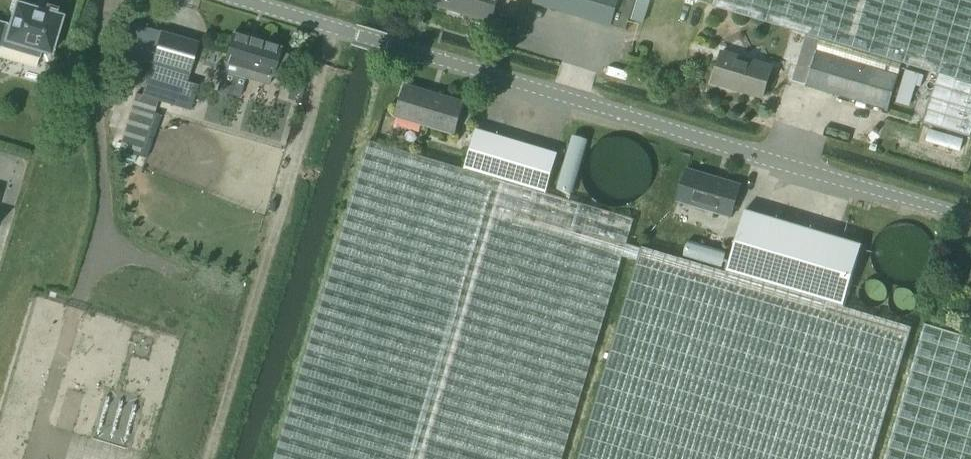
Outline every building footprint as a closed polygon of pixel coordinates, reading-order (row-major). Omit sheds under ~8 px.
[(433,4),(494,22),(501,0),(434,0),(433,4)] [(536,4),(611,26),(618,0),(537,0),(536,4)] [(807,37),(902,65),(902,62),(939,73),(924,122),(970,136),(970,135),(970,0),(716,0),(714,6),(808,34),(807,37)] [(1,46),(38,57),(39,51),(52,55),(64,17),(18,3),(11,26),(0,23),(0,48),(1,46)] [(191,109),(195,96),(199,84),(187,80),(189,73),(190,73),(199,41),(161,30),(141,94),(137,92),(129,118),(120,150),(146,158),(160,114),(154,112),(158,99),(191,109)] [(273,77),(274,75),(282,78),(289,54),(281,51),(282,48),(235,34),(224,71),(268,84),(270,76),(273,77)] [(889,109),(902,65),(807,37),(794,81),(889,109)] [(765,97),(774,67),(724,52),(715,83),(765,97)] [(456,134),(465,102),(408,86),(399,117),(456,134)] [(479,131),(467,169),(546,193),(558,154),(479,131)] [(638,261),(642,248),(626,243),(634,218),(546,193),(467,170),(467,169),(370,140),(275,458),(562,458),(622,256),(638,261)] [(733,218),(743,185),(690,170),(680,203),(733,218)] [(746,208),(727,270),(844,305),(863,243),(746,208)] [(638,261),(579,458),(873,458),(912,326),(844,305),(727,270),(642,246),(642,248),(638,261)] [(930,324),(890,458),(970,458),(970,337),(930,324)]
